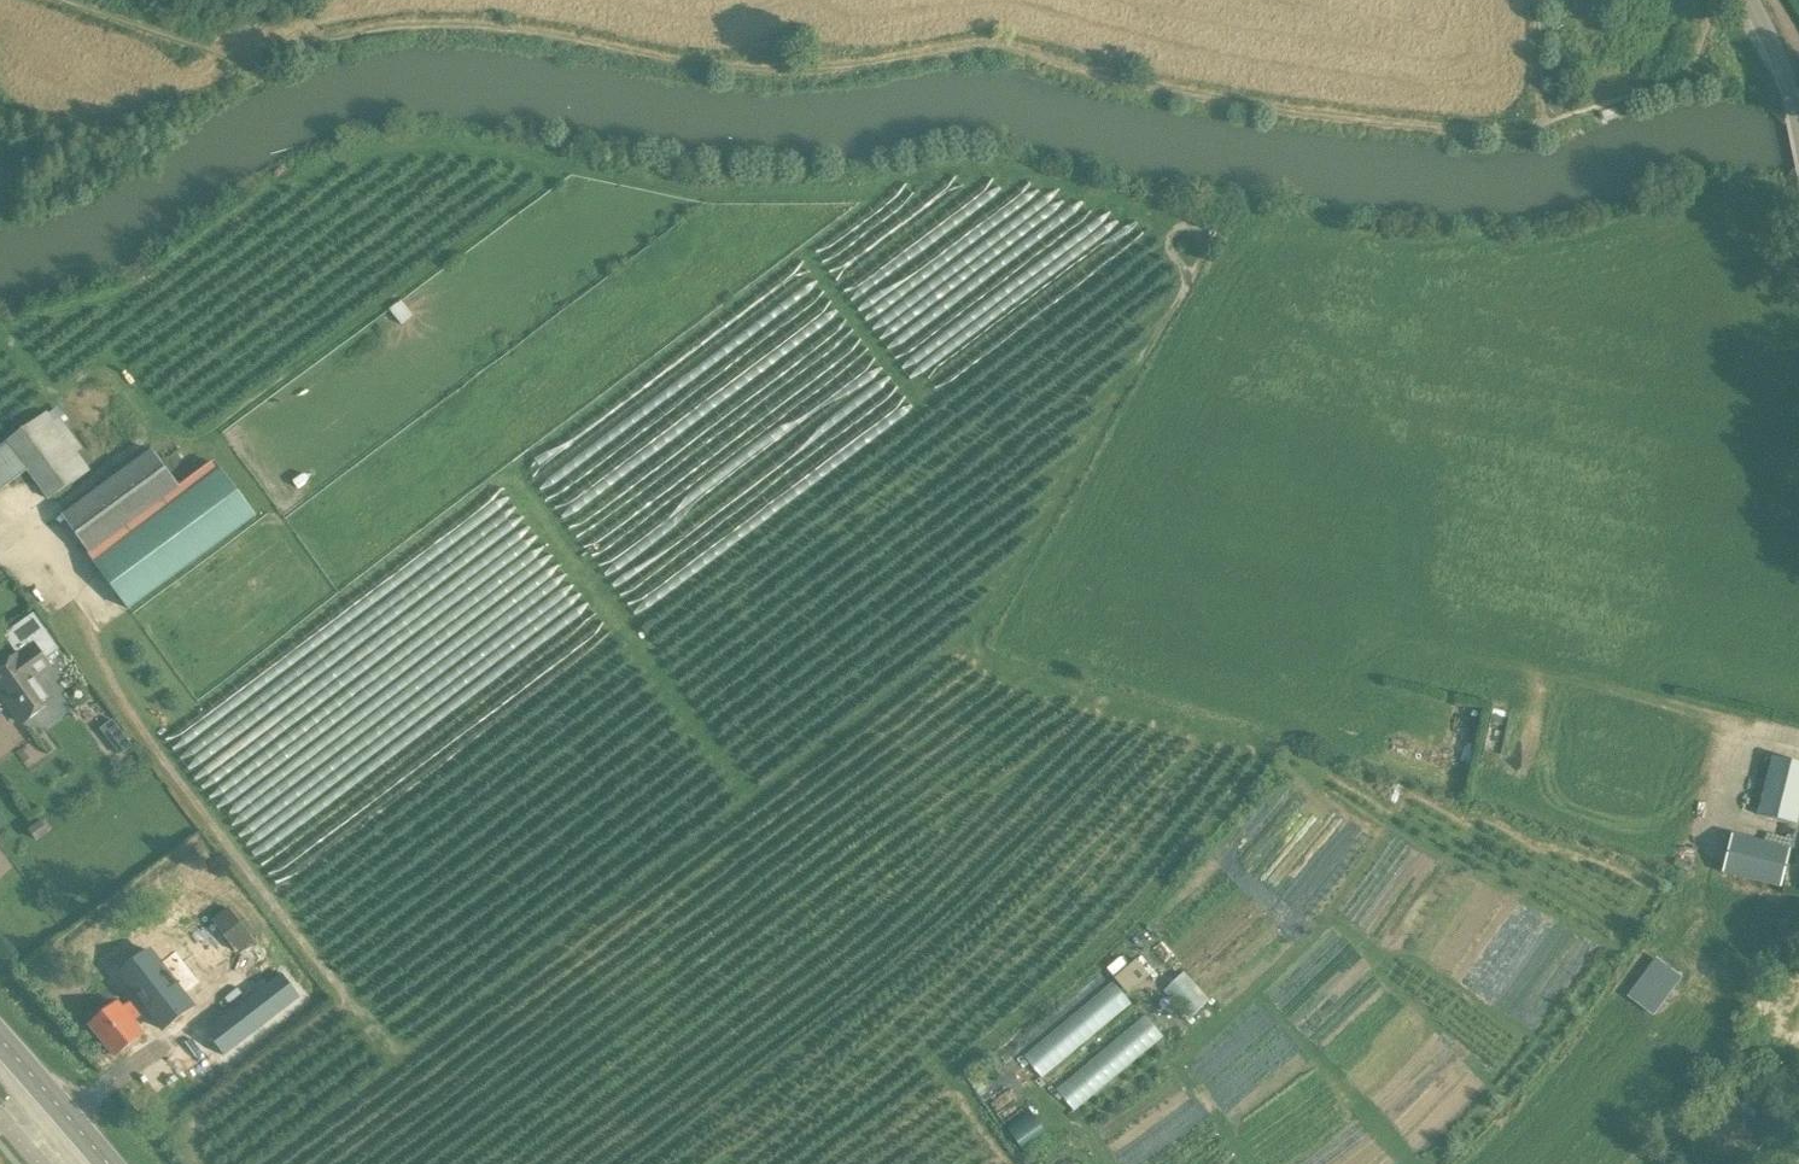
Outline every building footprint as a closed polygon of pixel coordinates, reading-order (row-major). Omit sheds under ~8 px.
[(53,408),(47,413),(7,442),(6,440),(5,441),(0,445),(0,488),(26,468),(50,500),(90,471),(81,459),(88,453),(53,408)] [(153,452),(63,518),(89,553),(179,487),(153,452)] [(178,485),(185,494),(94,561),(129,609),(254,517),(213,460),(178,485)] [(23,723),(54,700),(38,677),(51,668),(45,658),(58,649),(33,614),(5,635),(19,654),(0,668),(0,691),(23,723)] [(113,720),(101,730),(114,747),(127,738),(113,720)] [(1798,811),(1798,763),(1772,757),(1758,815),(1796,824),(1798,811)] [(31,830),(37,839),(48,831),(42,822),(31,830)] [(1790,849),(1732,835),(1722,872),(1781,887),(1790,849)] [(217,918),(184,942),(205,970),(254,934),(237,912),(221,924),(217,918)] [(149,950),(119,974),(161,1029),(192,1005),(149,950)] [(1138,952),(1111,967),(1125,991),(1151,976),(1138,952)] [(1659,955),(1630,993),(1657,1013),(1685,974),(1659,955)] [(279,963),(202,1025),(223,1052),(300,990),(279,963)] [(116,1057),(150,1034),(124,997),(90,1020),(116,1057)] [(1095,1056),(1111,1076),(1163,1034),(1146,1014),(1095,1056)]
